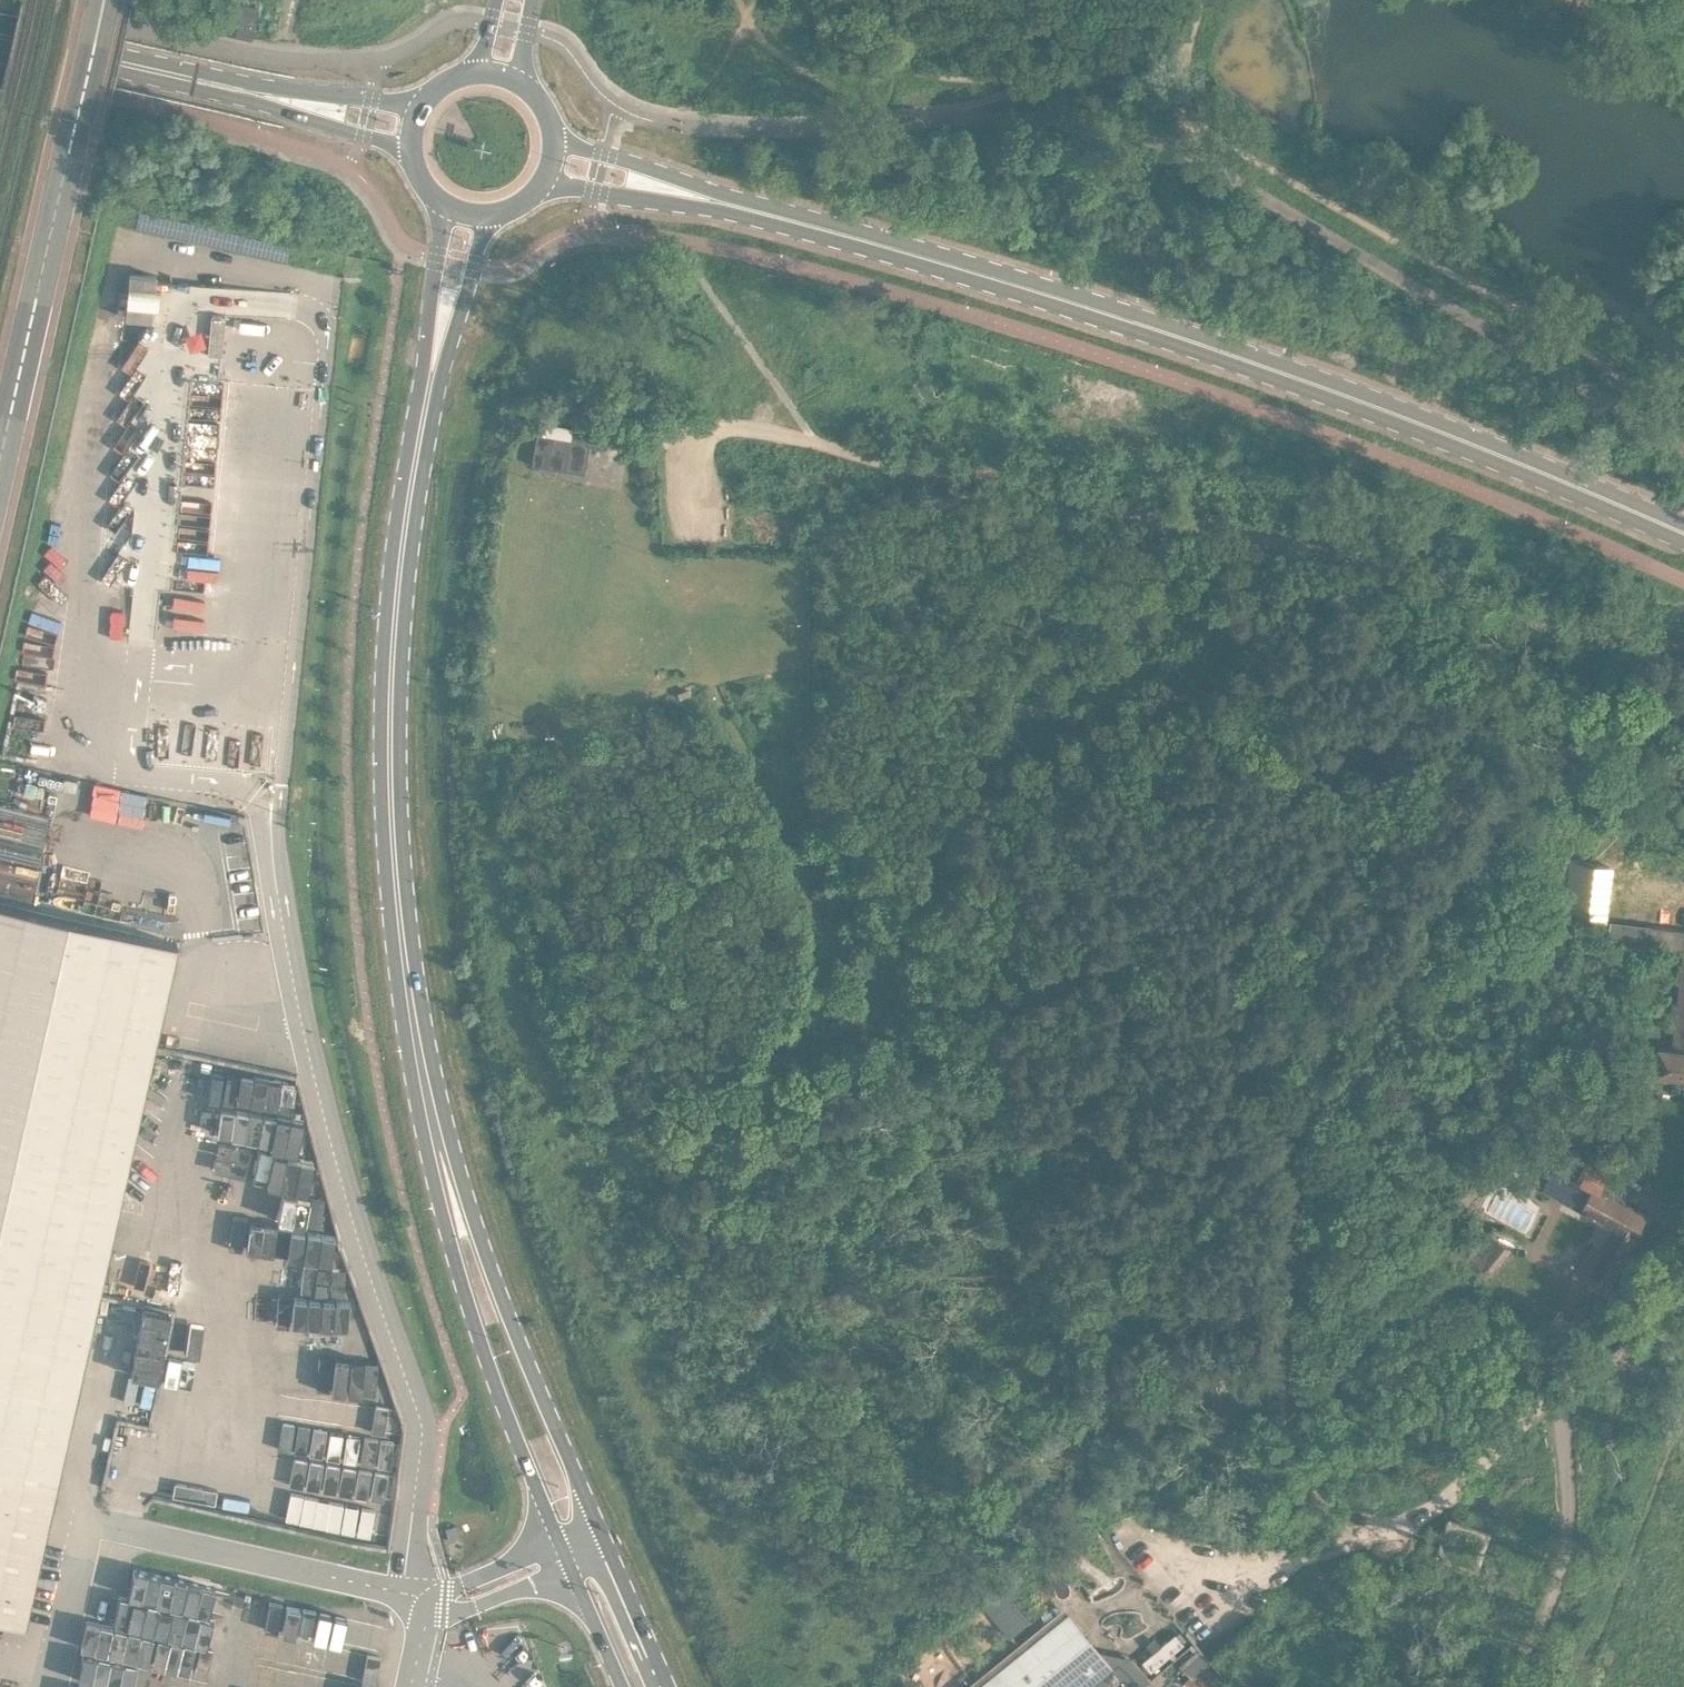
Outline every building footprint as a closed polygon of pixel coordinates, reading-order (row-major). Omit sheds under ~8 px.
[(249,30),(254,9),(222,1),(216,23),(249,30)] [(217,379),(223,313),(289,319),(291,305),(292,292),(226,286),(155,279),(155,275),(129,272),(127,290),(126,304),(124,317),(150,320),(138,339),(148,346),(135,365),(146,373),(132,392),(143,399),(130,419),(140,426),(127,445),(138,452),(125,472),(135,479),(122,498),(133,506),(131,532),(130,532),(117,551),(128,558),(115,578),(126,585),(132,586),(127,639),(138,640),(154,642),(159,589),(170,590),(171,576),(174,550),(176,523),(190,377),(217,379)] [(583,473),(589,435),(571,432),(569,439),(536,433),(531,464),(583,473)] [(1608,866),(1566,861),(1552,913),(1602,920),(1608,866)] [(23,1623),(41,1542),(44,1528),(51,1498),(56,1476),(176,943),(67,919),(11,906),(0,904),(0,1618),(23,1623)] [(1611,921),(1608,941),(1648,945),(1650,925),(1611,921)] [(1650,925),(1648,945),(1683,950),(1673,1047),(1660,1046),(1657,1072),(1683,1075),(1683,929),(1650,925)] [(281,1101),(282,1075),(238,1072),(236,1099),(281,1101)] [(1615,1091),(1632,1093),(1631,1106),(1648,1108),(1651,1084),(1617,1080),(1615,1091)] [(218,1136),(300,1144),(303,1114),(221,1106),(218,1136)] [(253,1310),(289,1317),(345,1327),(350,1299),(328,1295),(330,1283),(343,1285),(346,1268),(329,1265),(335,1233),(317,1229),(308,1223),(323,1205),(325,1196),(307,1193),(314,1157),(245,1144),(240,1175),(243,1177),(237,1184),(233,1208),(253,1211),(246,1251),(242,1251),(237,1280),(262,1284),(256,1291),(253,1310)] [(1615,1224),(1607,1240),(1627,1251),(1636,1235),(1646,1214),(1604,1193),(1615,1172),(1588,1158),(1577,1178),(1593,1187),(1589,1195),(1594,1198),(1588,1210),(1615,1224)] [(1610,1285),(1627,1251),(1607,1240),(1604,1246),(1600,1244),(1595,1252),(1588,1249),(1579,1268),(1610,1285)] [(1478,1571),(1492,1530),(1447,1515),(1441,1531),(1440,1530),(1438,1534),(1440,1534),(1433,1556),(1478,1571)] [(227,1587),(120,1564),(114,1591),(98,1587),(92,1613),(91,1613),(78,1676),(129,1686),(162,1686),(164,1679),(178,1682),(180,1670),(190,1672),(191,1668),(209,1671),(227,1587)] [(1004,1587),(985,1601),(1010,1635),(1030,1621),(1004,1587)] [(251,1686),(355,1686),(363,1647),(378,1650),(383,1621),(267,1599),(251,1686)] [(1145,1685),(1124,1662),(1099,1657),(1065,1615),(1023,1649),(1022,1648),(974,1686),(1142,1686),(1145,1685)] [(1176,1628),(1141,1653),(1151,1667),(1186,1642),(1176,1628)]
